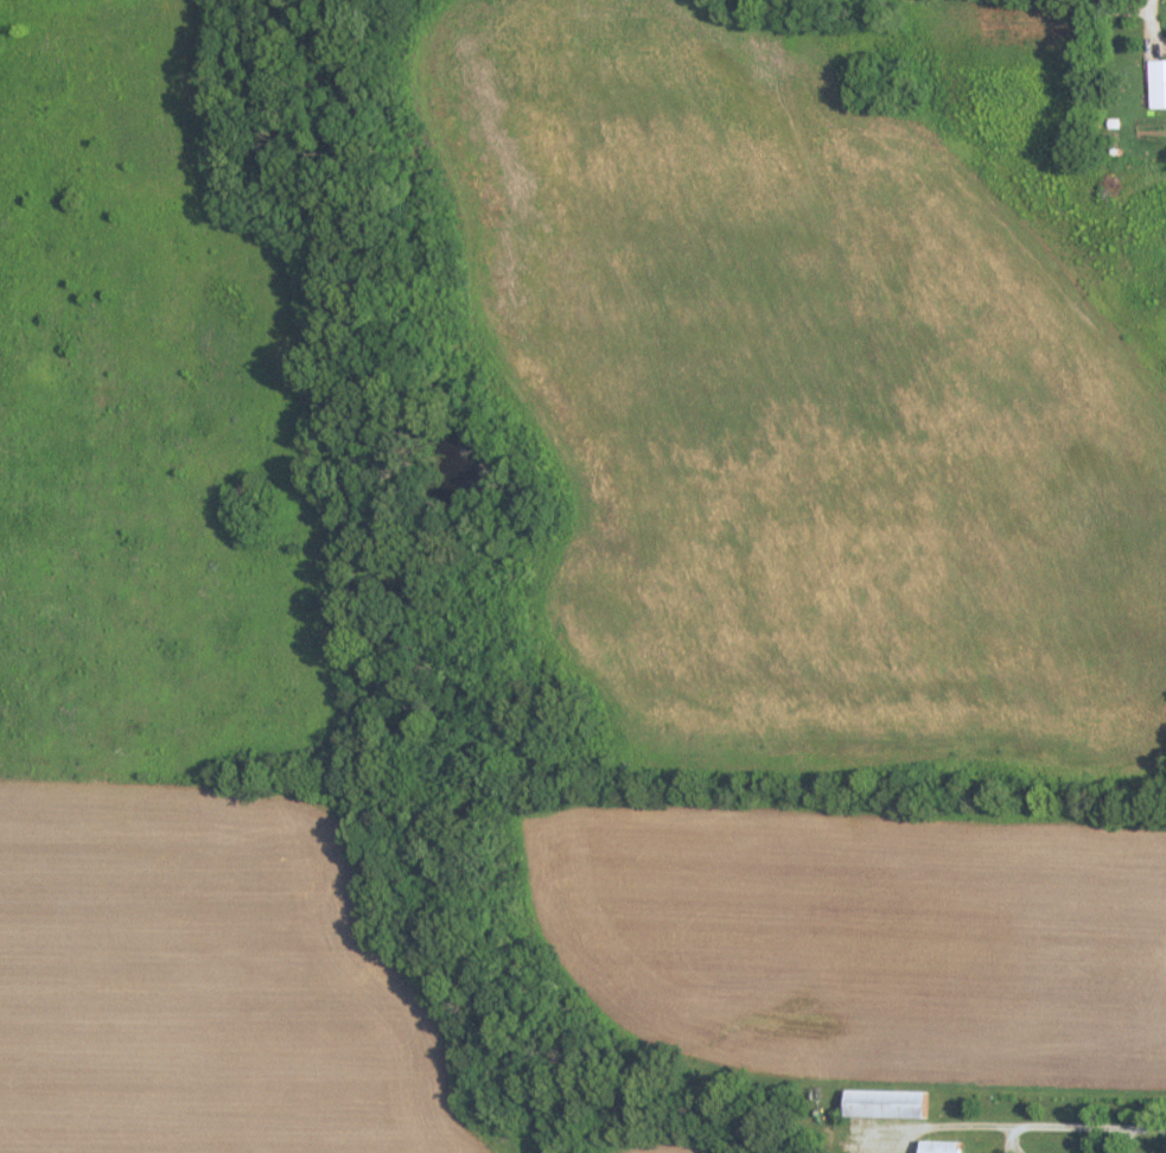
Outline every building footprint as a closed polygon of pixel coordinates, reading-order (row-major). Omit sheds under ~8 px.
[(1154,109),(1165,109),(1165,61),(1154,61),(1154,109)] [(932,1118),(932,1091),(854,1091),(854,1118),(932,1118)] [(929,1142),(929,1152),(967,1152),(967,1142),(929,1142)]
